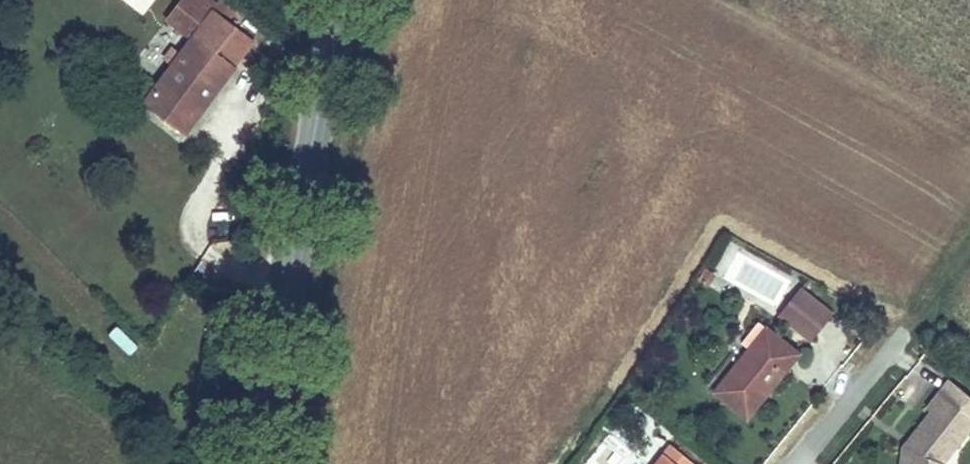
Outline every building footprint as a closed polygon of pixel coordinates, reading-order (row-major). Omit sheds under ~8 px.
[(145,104),(185,134),(220,88),(216,86),(231,65),(195,38),(181,56),(174,50),(166,60),(174,66),(145,104)] [(810,303),(837,322),(854,300),(827,280),(810,303)] [(731,377),(767,403),(815,342),(776,317),(763,336),(731,377)] [(917,433),(914,463),(953,463),(954,452),(969,430),(969,375),(959,367),(937,396),(942,400),(917,433)] [(711,463),(678,440),(660,463),(711,463)]
